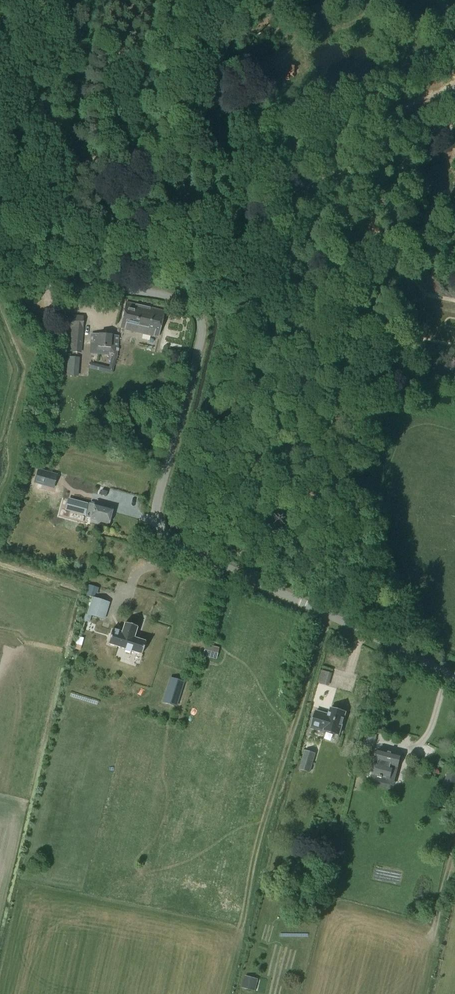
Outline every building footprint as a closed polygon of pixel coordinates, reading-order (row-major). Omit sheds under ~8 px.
[(158,337),(164,311),(127,303),(121,328),(158,337)] [(81,352),(82,327),(83,317),(68,317),(67,326),(70,326),(69,352),(81,352)] [(92,334),(90,353),(117,356),(118,336),(92,334)] [(68,357),(67,370),(77,370),(78,358),(68,357)] [(51,487),(53,478),(54,475),(38,470),(35,483),(51,487)] [(73,501),(69,512),(91,518),(108,523),(112,509),(95,505),(95,504),(90,503),(90,505),(73,501)] [(94,598),(97,587),(94,586),(93,590),(87,588),(85,595),(94,598)] [(93,598),(87,616),(103,621),(109,603),(93,598)] [(122,633),(112,630),(108,644),(125,650),(124,652),(130,654),(131,651),(141,655),(145,642),(134,638),(137,627),(125,623),(122,633)] [(219,648),(206,645),(203,656),(216,660),(219,648)] [(184,683),(170,678),(166,692),(173,694),(169,705),(176,707),(184,683)] [(346,712),(331,708),(328,717),(316,714),(317,712),(317,711),(316,711),(311,728),(324,732),(325,731),(339,735),(346,712)] [(401,755),(379,749),(372,775),(390,779),(393,766),(398,767),(401,755)] [(310,773),(316,753),(305,750),(300,770),(310,773)] [(446,793),(454,795),(454,793),(454,775),(451,774),(446,793)] [(307,870),(299,894),(307,896),(314,872),(307,870)] [(258,979),(245,975),(242,988),(255,991),(258,979)]
